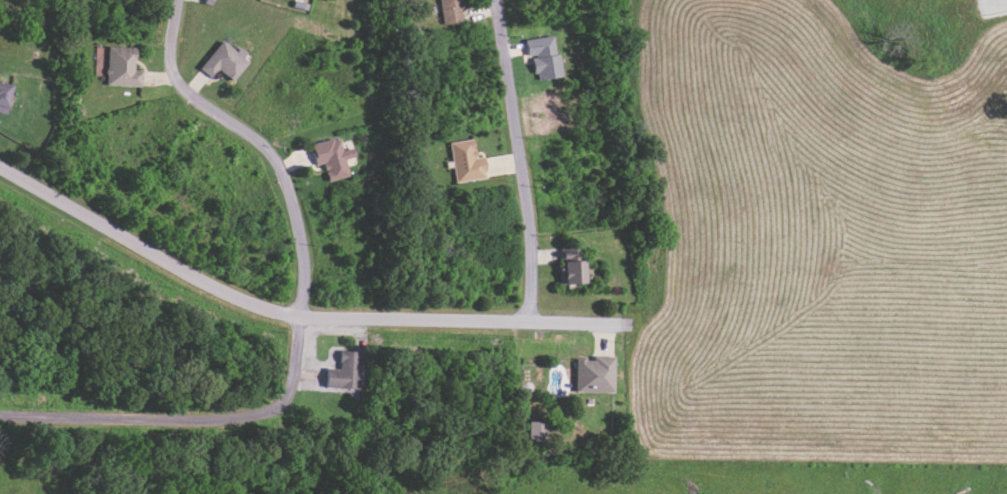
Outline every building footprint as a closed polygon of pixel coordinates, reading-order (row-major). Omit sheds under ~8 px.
[(441,23),(461,22),(459,0),(439,0),(441,23)] [(524,39),(526,56),(532,56),(535,79),(562,76),(559,53),(555,54),(553,36),(524,39)] [(232,80),(250,59),(238,49),(236,51),(222,40),(199,68),(210,77),(217,68),(232,80)] [(106,84),(141,86),(142,70),(134,69),(135,47),(107,46),(106,84)] [(13,85),(0,82),(0,113),(5,114),(13,85)] [(311,144),(316,165),(323,163),(327,181),(349,175),(345,159),(354,156),(352,147),(342,150),(339,137),(311,144)] [(450,141),(455,182),(485,178),(483,156),(475,157),(473,139),(450,141)] [(324,388),(361,389),(362,352),(340,350),(339,369),(325,368),(324,388)] [(574,391),(613,392),(614,356),(592,356),(592,360),(575,359),(574,391)] [(527,441),(546,442),(546,422),(528,422),(527,441)]
